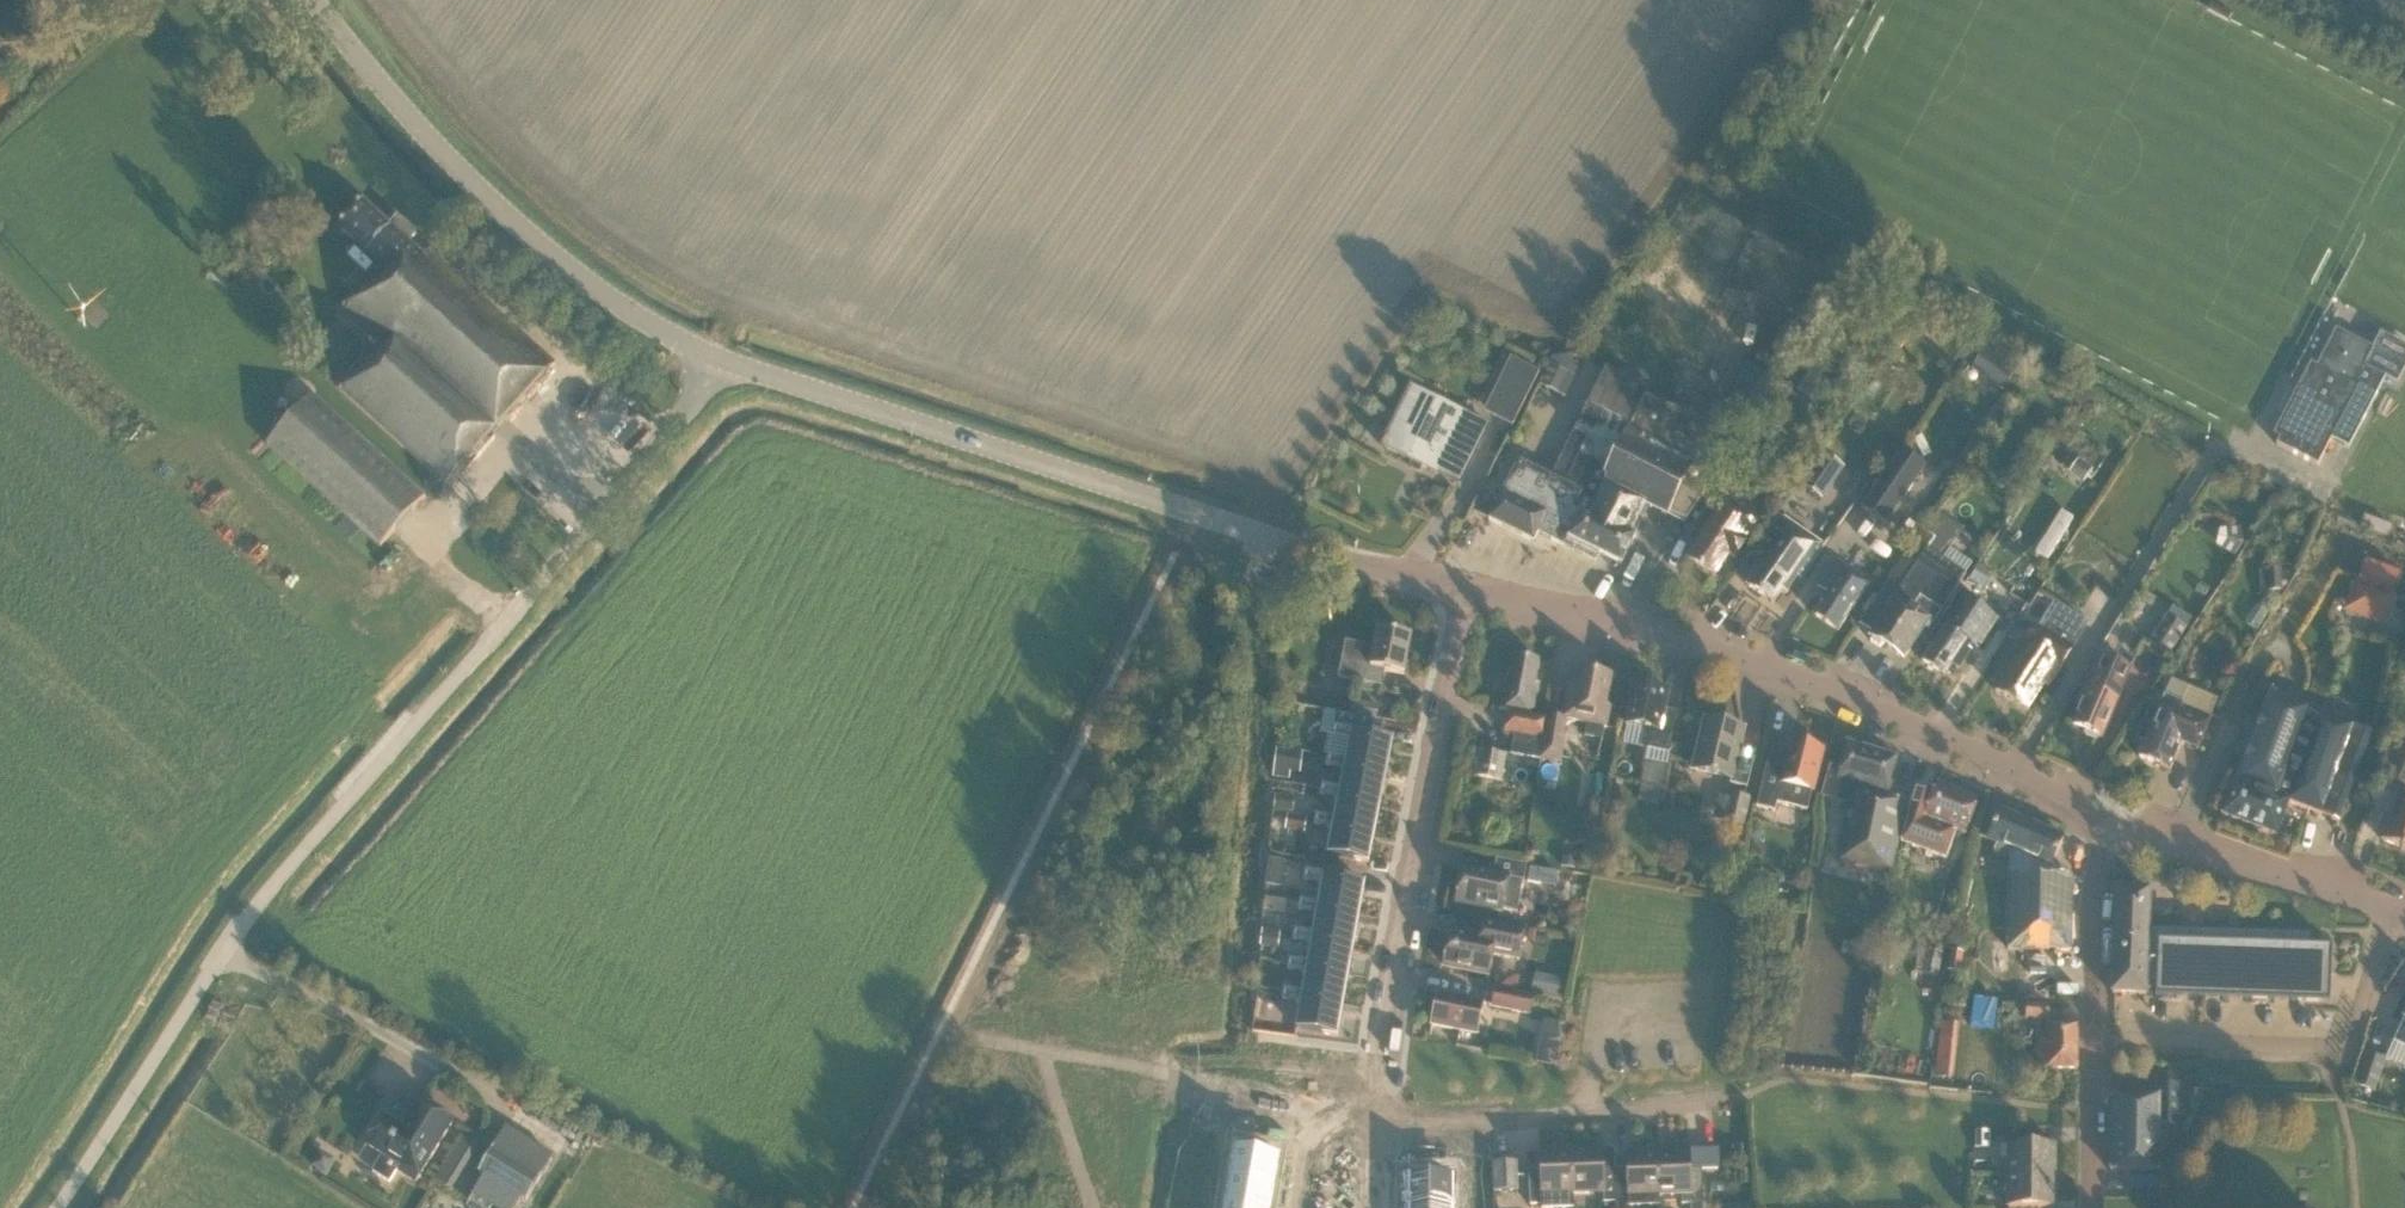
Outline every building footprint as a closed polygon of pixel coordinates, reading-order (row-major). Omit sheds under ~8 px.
[(398,220),(390,228),(361,202),(338,228),(381,266),(342,310),(381,345),(341,390),(447,486),(556,365),(429,251),(422,258),(408,244),(415,236),(398,220)] [(1920,319),(1914,330),(1926,336),(1932,326),(1920,319)] [(2316,367),(2310,364),(2272,436),(2279,439),(2275,445),(2317,467),(2331,440),(2348,449),(2385,378),(2364,367),(2373,350),(2335,330),(2316,367)] [(1972,371),(2003,391),(2015,374),(1983,353),(1972,371)] [(1483,412),(1511,426),(1538,373),(1510,359),(1483,412)] [(1541,386),(1565,398),(1575,377),(1551,365),(1541,386)] [(1596,387),(1640,408),(1650,386),(1605,367),(1596,387)] [(1487,426),(1465,415),(1410,386),(1380,445),(1435,473),(1441,462),(1463,473),(1487,426)] [(1640,408),(1596,387),(1575,432),(1586,438),(1579,454),(1610,468),(1589,511),(1574,504),(1580,492),(1565,485),(1516,462),(1488,521),(1531,541),(1535,535),(1592,562),(1595,554),(1620,566),(1634,537),(1630,535),(1644,506),(1669,518),(1670,516),(1685,523),(1740,442),(1645,397),(1640,408)] [(266,446),(380,548),(424,499),(311,396),(266,446)] [(1766,457),(1775,442),(1762,434),(1753,449),(1766,457)] [(1862,505),(1886,522),(1926,464),(1902,448),(1862,505)] [(1579,454),(1565,485),(1580,492),(1574,504),(1589,511),(1610,468),(1579,454)] [(1822,501),(1844,469),(1823,454),(1800,485),(1822,501)] [(1744,541),(1757,522),(1718,494),(1691,531),(1701,537),(1685,560),(1714,580),(1729,558),(1733,561),(1746,543),(1744,541)] [(1962,528),(1939,511),(1925,532),(1920,529),(1857,624),(1870,632),(1866,638),(1903,662),(1929,623),(1933,626),(1965,576),(1942,561),(1950,548),(1962,528)] [(1762,565),(1746,587),(1772,605),(1781,591),(1785,593),(1797,577),(1801,580),(1823,547),(1781,518),(1753,559),(1762,565)] [(2233,557),(2242,544),(2240,528),(2219,530),(2215,546),(2233,557)] [(2018,553),(1992,593),(2011,605),(2037,565),(2018,553)] [(2366,561),(2358,583),(2394,597),(2402,574),(2366,561)] [(1826,594),(1813,615),(1837,632),(1869,584),(1836,562),(1818,589),(1826,594)] [(2279,572),(2265,573),(2266,580),(2267,594),(2281,593),(2279,572)] [(2371,603),(2366,617),(2379,622),(2390,595),(2354,581),(2349,595),(2371,603)] [(1956,631),(1977,599),(1961,587),(1926,642),(1930,644),(1919,662),(1951,682),(1974,644),(1956,631)] [(1995,692),(2027,712),(2043,685),(2047,687),(2058,670),(2087,623),(2053,603),(2037,628),(2035,626),(2022,648),(2016,644),(1996,676),(2002,679),(1995,692)] [(2148,643),(2167,656),(2191,620),(2172,608),(2167,616),(2166,616),(2148,643)] [(1374,648),(1345,643),(1338,679),(1356,682),(1381,687),(1384,672),(1403,675),(1410,637),(1377,630),(1374,648)] [(1521,759),(1538,762),(1546,717),(1530,714),(1538,685),(1535,684),(1539,664),(1512,658),(1507,684),(1503,683),(1498,710),(1508,712),(1505,735),(1513,736),(1510,754),(1522,756),(1521,759)] [(2130,672),(2104,661),(2091,691),(2084,688),(2077,705),(2080,707),(2072,727),(2086,733),(2085,736),(2096,740),(2097,737),(2101,739),(2130,672)] [(1546,717),(1538,762),(1559,765),(1567,721),(1607,729),(1610,709),(1607,709),(1612,678),(1578,670),(1574,687),(1568,686),(1562,720),(1546,717)] [(1661,714),(1666,692),(1636,685),(1627,726),(1644,730),(1641,748),(1647,750),(1660,752),(1669,754),(1676,717),(1666,715),(1661,714)] [(2138,758),(2169,771),(2181,744),(2198,751),(2212,717),(2158,693),(2138,740),(2144,743),(2138,758)] [(2362,729),(2341,721),(2269,694),(2236,784),(2234,783),(2221,817),(2275,837),(2287,804),(2337,823),(2370,732),(2362,729)] [(1349,715),(1375,720),(1378,706),(1351,701),(1349,715)] [(1331,736),(1328,755),(1347,759),(1346,764),(1386,772),(1392,741),(1379,738),(1381,722),(1336,713),(1331,736)] [(1746,788),(1755,752),(1739,748),(1743,731),(1704,722),(1693,769),(1730,778),(1729,784),(1746,788)] [(2398,739),(2379,780),(2404,791),(2404,743),(2398,739)] [(1822,750),(1791,743),(1783,775),(1764,771),(1755,808),(1774,812),(1776,804),(1806,812),(1822,750)] [(1835,863),(1892,873),(1906,801),(1888,797),(1892,786),(1888,785),(1896,759),(1846,744),(1839,769),(1831,767),(1822,799),(1848,805),(1835,863)] [(1299,774),(1302,754),(1276,750),(1272,778),(1289,780),(1290,773),(1299,774)] [(1506,756),(1478,751),(1473,777),(1501,783),(1506,756)] [(1328,755),(1326,766),(1345,770),(1341,789),(1340,794),(1342,795),(1380,802),(1386,772),(1346,764),(1347,759),(1328,755)] [(1978,798),(1936,783),(1934,790),(1914,785),(1901,834),(1914,837),(1911,848),(1945,861),(1955,832),(1964,835),(1978,798)] [(1322,785),(1320,796),(1339,799),(1336,818),(1334,824),(1336,825),(1374,832),(1380,802),(1342,795),(1340,794),(1341,789),(1322,785)] [(1713,819),(1744,827),(1752,798),(1730,792),(1719,797),(1713,819)] [(2404,853),(2404,794),(2382,842),(2404,853)] [(1272,811),(1291,813),(1293,798),(1274,795),(1272,811)] [(1595,832),(1600,801),(1584,798),(1579,829),(1595,832)] [(2063,955),(2069,955),(2069,950),(2071,879),(2071,876),(2056,870),(2051,868),(2063,839),(2000,812),(1987,842),(1996,846),(1994,852),(2009,859),(2009,879),(2007,949),(2007,954),(2063,955)] [(1316,814),(1314,825),(1333,829),(1328,856),(1368,863),(1374,832),(1336,825),(1334,824),(1336,818),(1316,814)] [(1285,831),(1304,834),(1306,818),(1287,815),(1285,831)] [(1493,876),(1462,870),(1456,902),(1502,911),(1506,890),(1521,893),(1526,866),(1496,859),(1493,876)] [(1531,866),(1528,882),(1542,884),(1543,879),(1549,880),(1550,873),(1545,872),(1545,869),(1531,866)] [(1305,870),(1303,881),(1323,885),(1319,903),(1318,909),(1358,916),(1364,885),(1327,878),(1328,874),(1305,870)] [(1279,888),(1281,879),(1266,876),(1264,886),(1279,888)] [(2116,890),(2111,994),(2145,996),(2145,991),(2155,991),(2155,997),(2318,1002),(2319,991),(2330,991),(2331,949),(2308,948),(2308,937),(2148,931),(2148,930),(2150,891),(2116,890)] [(1300,900),(1298,911),(1317,914),(1314,933),(1313,939),(1353,946),(1358,916),(1318,909),(1319,903),(1300,900)] [(1493,955),(1518,961),(1524,930),(1484,922),(1480,939),(1450,933),(1443,965),(1489,974),(1493,955)] [(1294,929),(1292,940),(1312,944),(1309,963),(1308,969),(1348,976),(1353,946),(1313,939),(1314,933),(1294,929)] [(1279,932),(1261,930),(1260,946),(1278,948),(1279,932)] [(1914,972),(1938,976),(1942,953),(1918,948),(1914,972)] [(1959,974),(1963,954),(1950,952),(1947,972),(1959,974)] [(2063,955),(2007,954),(2007,985),(2063,986),(2063,955)] [(1289,959),(1287,970),(1307,974),(1304,992),(1303,999),(1343,1006),(1348,976),(1308,969),(1309,963),(1289,959)] [(1544,997),(1543,998),(1561,1001),(1565,980),(1548,976),(1544,997)] [(1282,998),(1282,1000),(1302,1003),(1297,1030),(1337,1037),(1343,1006),(1303,999),(1304,992),(1284,989),(1282,998)] [(1495,991),(1492,1007),(1530,1014),(1533,998),(1495,991)] [(1278,995),(1266,992),(1264,1002),(1276,1005),(1278,995)] [(1437,995),(1431,1026),(1477,1035),(1483,1004),(1437,995)] [(2048,1019),(2048,1005),(2024,1005),(2024,1020),(2048,1019)] [(2403,1019),(2404,1019),(2393,1042),(2404,1047),(2404,1014),(2403,1019)] [(1947,1021),(1940,1074),(1956,1076),(1963,1023),(1947,1021)] [(2037,1043),(2037,1070),(2077,1070),(2077,1029),(2048,1029),(2048,1043),(2037,1043)] [(1529,1032),(1525,1053),(1558,1059),(1562,1038),(1529,1032)] [(1288,1060),(1288,1039),(1262,1039),(1262,1060),(1288,1060)] [(2353,1085),(2374,1092),(2385,1060),(2364,1053),(2353,1085)] [(2177,1128),(2176,1088),(2157,1087),(2157,1098),(2110,1097),(2110,1175),(2159,1176),(2161,1128),(2177,1128)] [(396,1171),(416,1184),(446,1135),(453,1123),(420,1103),(413,1115),(403,1130),(384,1118),(367,1146),(381,1155),(371,1171),(389,1183),(396,1171)] [(479,1173),(483,1175),(521,1198),(526,1202),(554,1156),(507,1127),(479,1173)] [(1989,1148),(1989,1130),(1975,1130),(1975,1148),(1989,1148)] [(1208,1135),(1195,1133),(1192,1146),(1206,1148),(1208,1135)] [(481,1145),(462,1134),(434,1179),(453,1191),(481,1145)] [(1602,1149),(1571,1150),(1571,1196),(1602,1196),(1602,1206),(1614,1206),(1615,1170),(1603,1170),(1602,1149)] [(2006,1179),(2055,1179),(2055,1149),(2006,1149),(2006,1179)] [(1571,1196),(1571,1150),(1539,1151),(1539,1172),(1527,1172),(1528,1206),(1540,1206),(1540,1207),(1571,1207),(1571,1196)] [(326,1176),(335,1160),(319,1151),(310,1167),(326,1176)] [(1657,1152),(1657,1195),(1681,1195),(1681,1200),(1688,1200),(1688,1207),(1701,1207),(1700,1172),(1689,1172),(1688,1151),(1657,1152)] [(1614,1206),(1614,1207),(1627,1207),(1627,1201),(1657,1201),(1657,1195),(1657,1152),(1626,1153),(1627,1169),(1615,1170),(1614,1206)] [(1198,1172),(1200,1159),(1186,1157),(1184,1170),(1198,1172)] [(1236,1159),(1231,1187),(1277,1195),(1281,1167),(1236,1159)] [(1492,1164),(1493,1193),(1518,1192),(1516,1162),(1492,1164)] [(1195,1185),(1198,1172),(1184,1170),(1181,1182),(1195,1185)] [(483,1175),(472,1194),(495,1207),(515,1207),(521,1198),(483,1175)] [(2006,1179),(2005,1207),(2055,1207),(2055,1179),(2006,1179)] [(1402,1207),(1450,1207),(1450,1185),(1403,1185),(1402,1207)] [(1227,1207),(1274,1207),(1277,1195),(1231,1187),(1227,1207)] [(1483,1197),(1468,1197),(1468,1207),(1483,1207),(1483,1197)]
